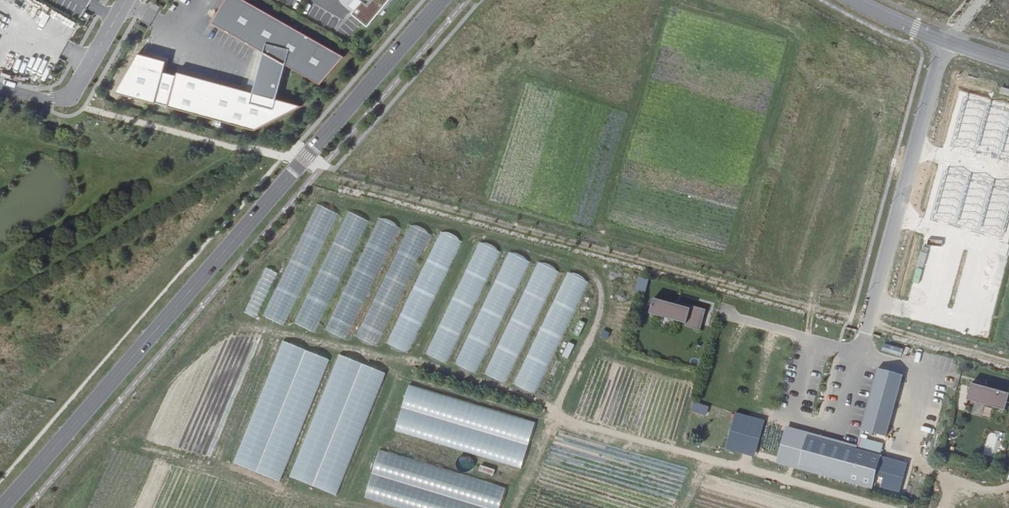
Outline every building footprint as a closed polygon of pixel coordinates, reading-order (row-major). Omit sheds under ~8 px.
[(246,0),(233,0),(221,22),(214,19),(212,23),(264,53),(253,93),(177,72),(176,77),(183,79),(177,104),(169,102),(168,107),(256,131),(260,129),(252,127),(290,107),(298,109),(302,106),(276,99),(286,65),(320,85),(344,56),(246,0)] [(214,19),(221,22),(233,0),(224,0),(214,19)] [(361,3),(357,0),(354,4),(357,7),(355,10),(352,13),(368,26),(371,23),(370,22),(378,12),(380,14),(392,0),(363,0),(361,3)] [(39,54),(33,75),(49,80),(55,59),(39,54)] [(183,79),(176,77),(169,102),(177,104),(183,79)] [(132,93),(144,96),(149,82),(136,78),(132,93)] [(965,97),(950,145),(1008,161),(1008,110),(965,97)] [(290,107),(252,127),(260,129),(298,109),(290,107)] [(944,173),(942,172),(929,220),(999,241),(1008,206),(1008,192),(944,173)] [(315,205),(284,276),(291,279),(288,286),(301,292),(335,214),(315,205)] [(327,309),(364,219),(345,212),(311,295),(318,298),(315,304),(327,309)] [(391,234),(390,223),(377,223),(377,234),(391,234)] [(448,264),(457,241),(442,234),(434,254),(442,258),(440,261),(448,264)] [(359,261),(328,331),(345,339),(370,282),(369,282),(385,243),(381,241),(377,249),(373,248),(366,264),(359,261)] [(476,241),(428,356),(449,365),(497,249),(476,241)] [(456,365),(477,374),(527,261),(507,251),(456,365)] [(508,385),(555,270),(534,261),(487,376),(508,385)] [(538,395),(584,280),(562,271),(517,387),(538,395)] [(634,292),(645,294),(648,279),(637,277),(634,292)] [(674,304),(653,298),(649,314),(686,323),(685,326),(699,330),(705,309),(690,305),(689,308),(674,304)] [(377,344),(384,322),(377,320),(375,327),(370,325),(369,330),(361,328),(358,338),(377,344)] [(283,482),(326,358),(278,341),(235,466),(283,482)] [(568,359),(574,345),(568,342),(562,356),(568,359)] [(884,344),(882,351),(901,356),(903,349),(884,344)] [(291,478),(338,495),(384,372),(337,354),(291,478)] [(877,368),(861,431),(886,438),(902,375),(877,368)] [(971,383),(966,400),(1004,410),(1008,393),(971,383)] [(407,386),(395,433),(522,466),(535,420),(407,386)] [(693,402),(690,412),(706,416),(708,406),(693,402)] [(756,457),(763,419),(733,413),(726,450),(756,457)] [(856,449),(857,445),(785,426),(776,462),(871,488),(872,485),(798,465),(806,436),(856,449)] [(882,443),(859,437),(857,445),(856,449),(806,436),(798,465),(872,485),(880,456),(879,455),(882,443)] [(392,507),(499,507),(505,485),(377,451),(364,501),(392,507)] [(457,456),(456,471),(472,472),(472,456),(457,456)] [(480,466),(478,473),(492,476),(494,469),(480,466)]
